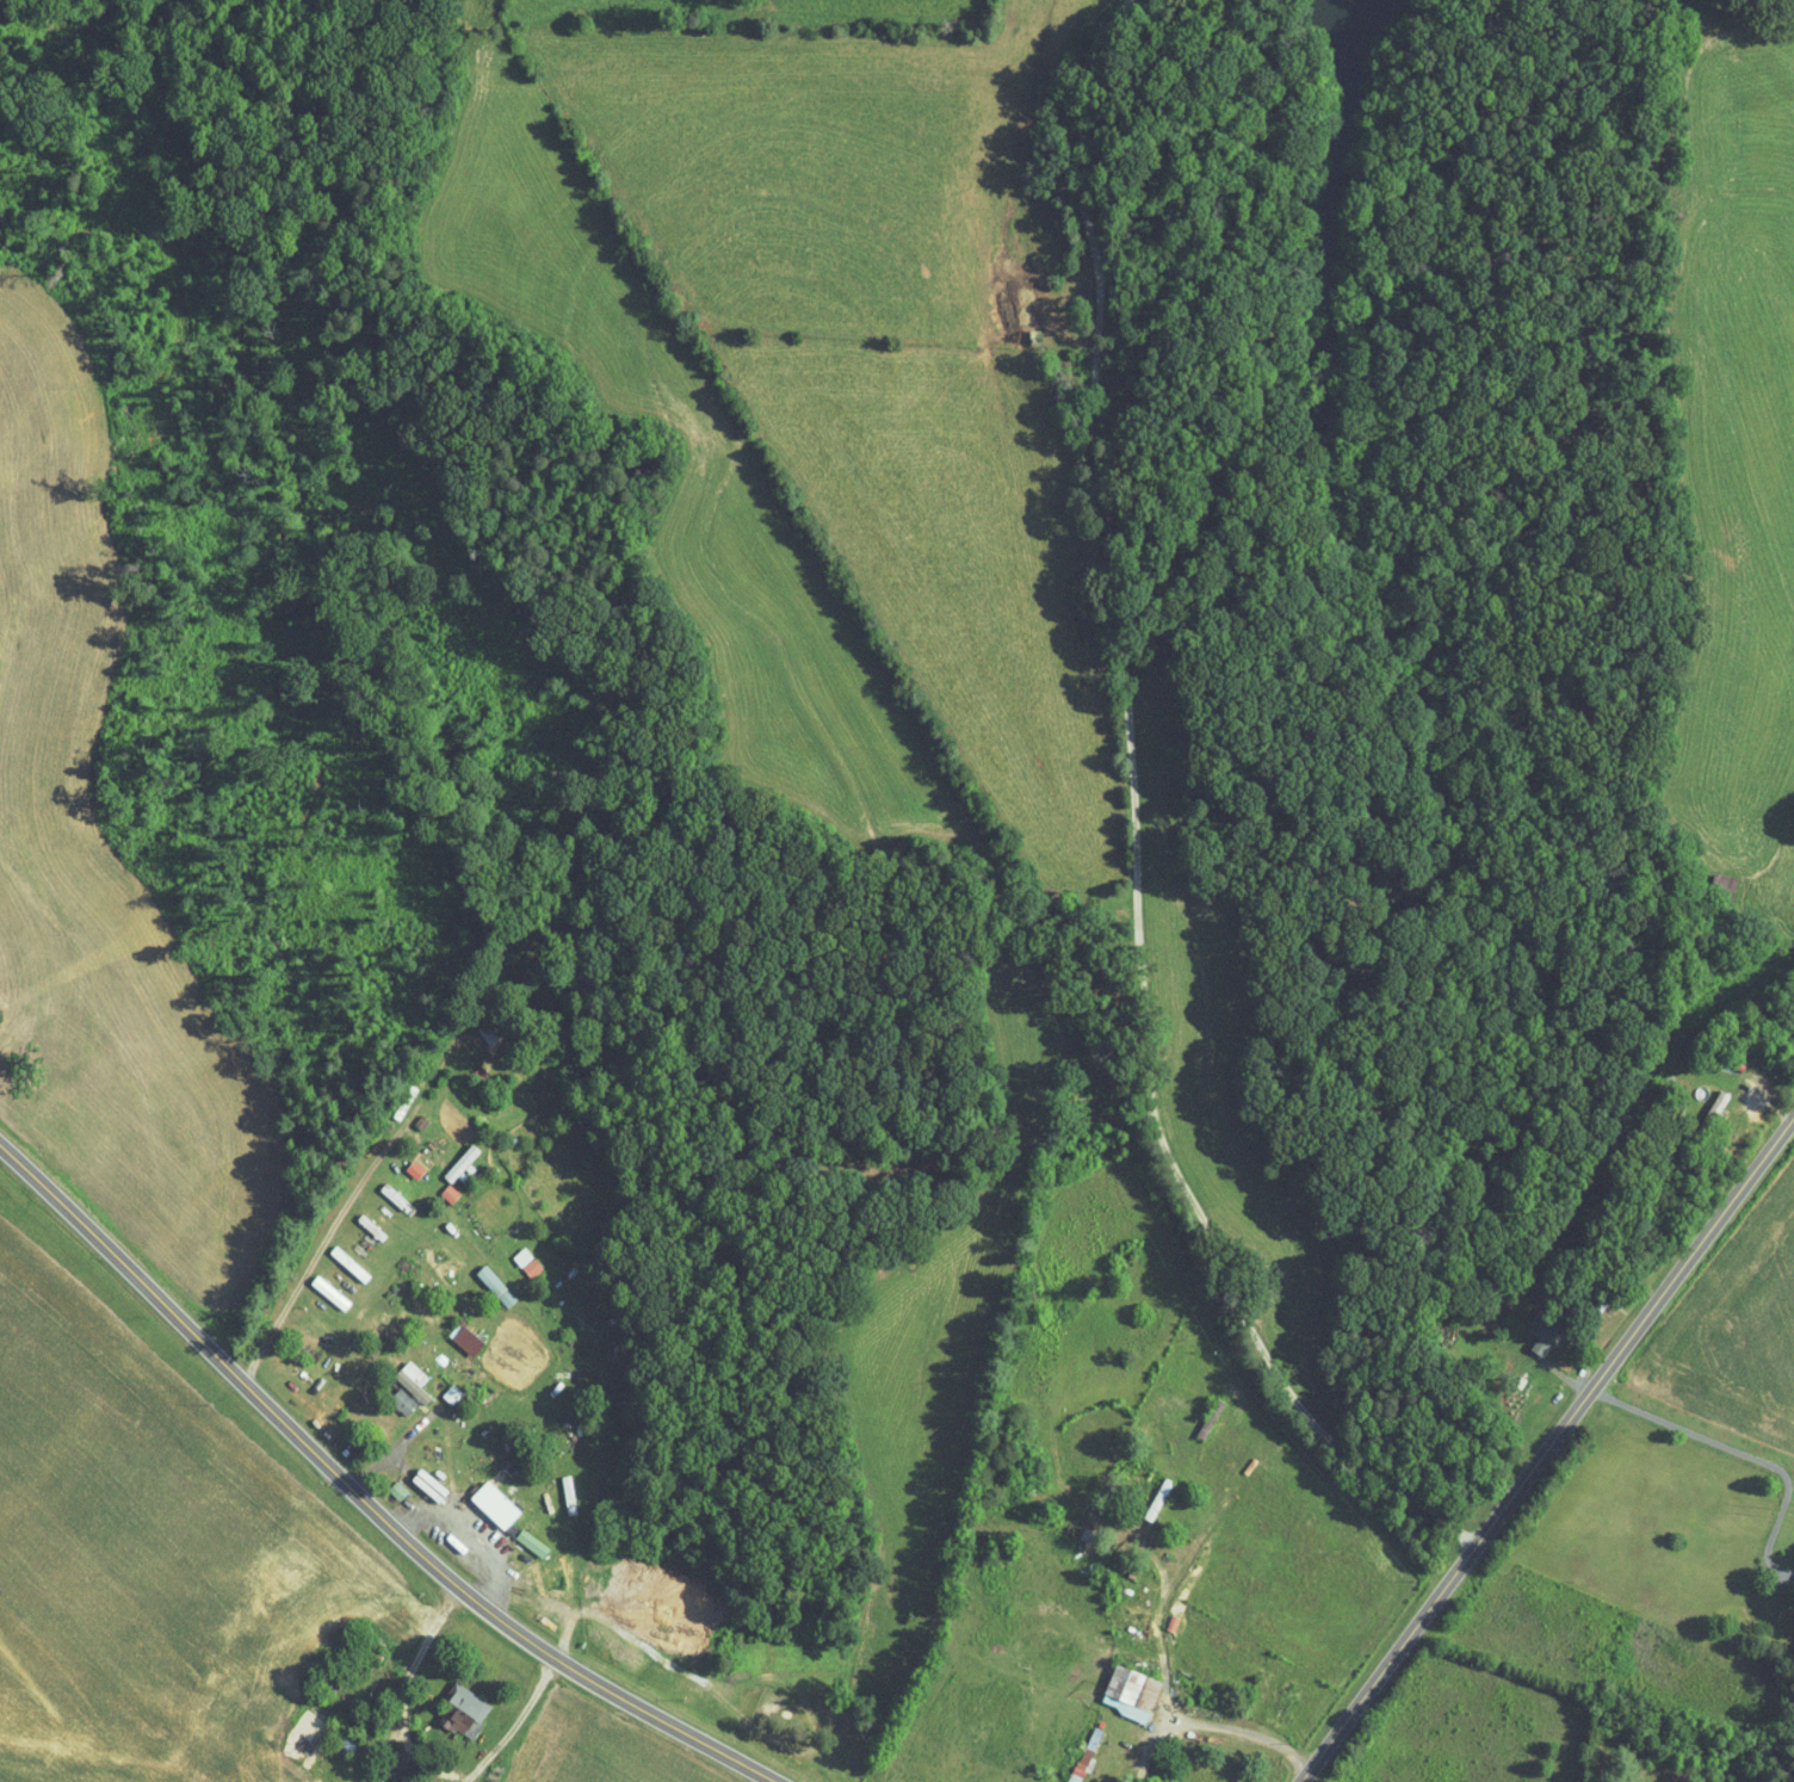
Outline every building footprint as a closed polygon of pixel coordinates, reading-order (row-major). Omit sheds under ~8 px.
[(1732,1095),(1716,1086),(1695,1124),(1711,1133),(1732,1095)] [(470,1163),(482,1149),(474,1142),(442,1176),(451,1183),(456,1178),(462,1184),(476,1168),(470,1163)] [(406,1169),(418,1180),(427,1169),(415,1159),(406,1169)] [(415,1205),(387,1182),(379,1191),(407,1215),(415,1205)] [(357,1220),(382,1242),(388,1235),(364,1212),(357,1220)] [(372,1275),(339,1243),(330,1252),(364,1284),(372,1275)] [(532,1277),(544,1266),(525,1246),(513,1257),(532,1277)] [(518,1299),(488,1263),(476,1273),(506,1309),(518,1299)] [(352,1303),(320,1274),(312,1283),(343,1312),(352,1303)] [(1544,1357),(1562,1328),(1541,1316),(1532,1331),(1538,1334),(1529,1348),(1544,1357)] [(475,1357),(487,1342),(461,1320),(448,1336),(475,1357)] [(431,1375),(411,1361),(397,1380),(429,1404),(435,1396),(422,1387),(431,1375)] [(443,1395),(454,1404),(465,1391),(454,1382),(443,1395)] [(1144,1514),(1154,1520),(1176,1482),(1166,1476),(1144,1514)] [(473,1498),(514,1535),(520,1529),(512,1522),(523,1511),(490,1480),(473,1498)] [(544,1558),(552,1547),(524,1527),(516,1538),(544,1558)] [(1149,1722),(1166,1681),(1120,1662),(1103,1703),(1149,1722)] [(467,1740),(492,1704),(462,1683),(436,1719),(467,1740)] [(1094,1724),(1068,1781),(1082,1781),(1105,1730),(1094,1724)] [(416,1769),(394,1757),(380,1781),(409,1781),(416,1769)]
